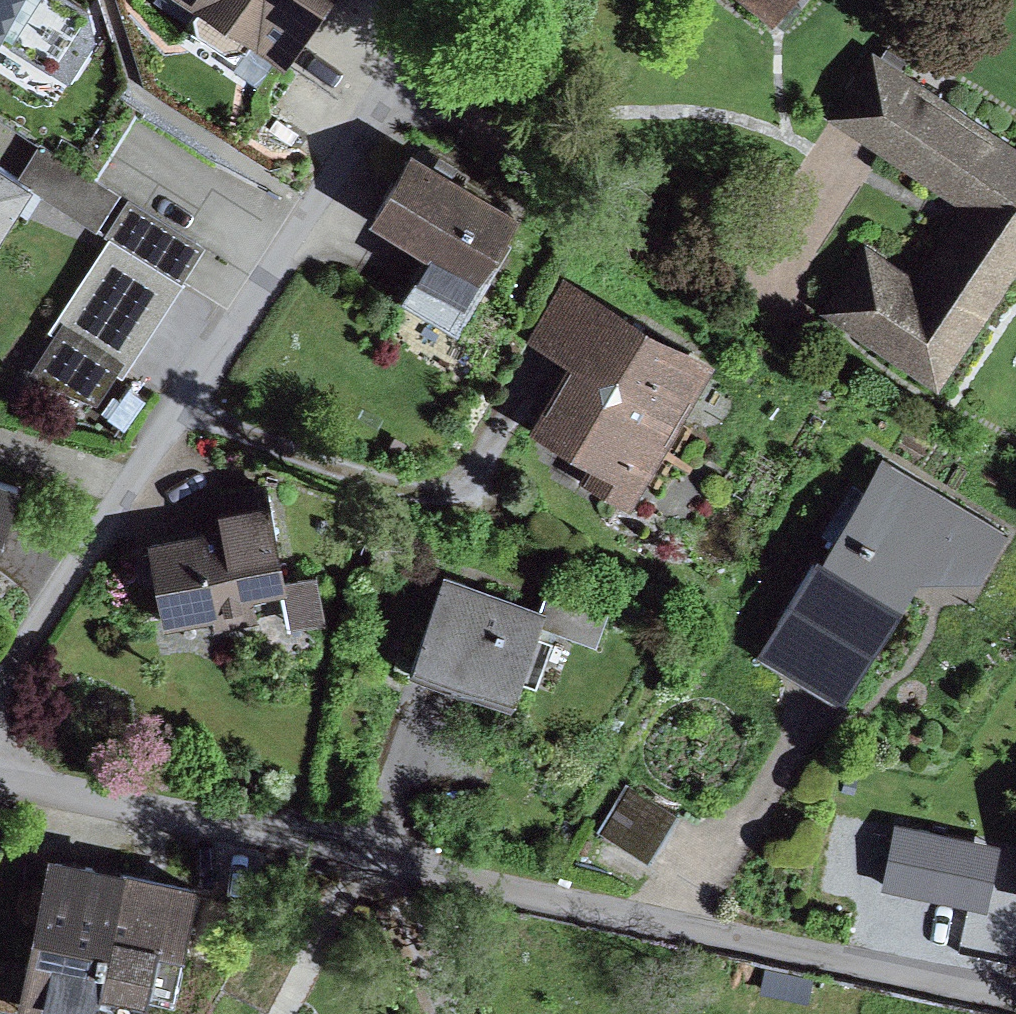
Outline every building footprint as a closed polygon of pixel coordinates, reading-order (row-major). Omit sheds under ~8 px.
[(17,0),(0,0),(0,26),(17,0)] [(198,29),(230,51),(246,48),(252,39),(284,60),(325,0),(193,0),(198,29)] [(779,18),(793,0),(755,0),(779,18)] [(864,247),(823,310),(941,387),(1015,274),(1015,144),(874,50),(832,114),(969,205),(918,283),(864,247)] [(20,172),(34,181),(100,222),(121,189),(40,139),(20,172)] [(521,209),(411,148),(374,215),(431,247),(483,276),(521,209)] [(0,160),(0,234),(34,181),(20,172),(0,160)] [(105,234),(109,236),(183,283),(207,245),(128,196),(105,234)] [(183,283),(109,236),(51,326),(55,332),(29,374),(96,401),(117,369),(125,375),(183,283)] [(483,276),(431,247),(401,300),(454,329),(483,276)] [(716,364),(564,276),(528,337),(571,362),(533,428),(592,462),(581,480),(632,509),(716,364)] [(1007,532),(883,456),(760,650),(840,698),(916,576),(979,577),(1007,532)] [(0,478),(0,534),(17,483),(0,478)] [(219,522),(146,537),(164,623),(215,613),(217,625),(257,616),(253,594),(288,586),(287,579),(266,479),(212,491),(219,522)] [(545,607),(441,568),(408,657),(512,696),(540,621),(545,607)] [(287,579),(288,586),(295,623),(325,618),(317,574),(287,579)] [(540,621),(597,640),(609,604),(553,585),(545,607),(540,621)] [(627,780),(600,827),(651,856),(678,808),(627,780)] [(895,821),(881,885),(985,908),(999,843),(895,821)] [(199,870),(54,839),(29,952),(21,992),(93,1007),(101,970),(149,980),(160,928),(185,934),(199,870)] [(294,947),(253,928),(227,984),(268,1003),(294,947)] [(29,952),(0,951),(0,1000),(18,1004),(21,992),(29,952)]
